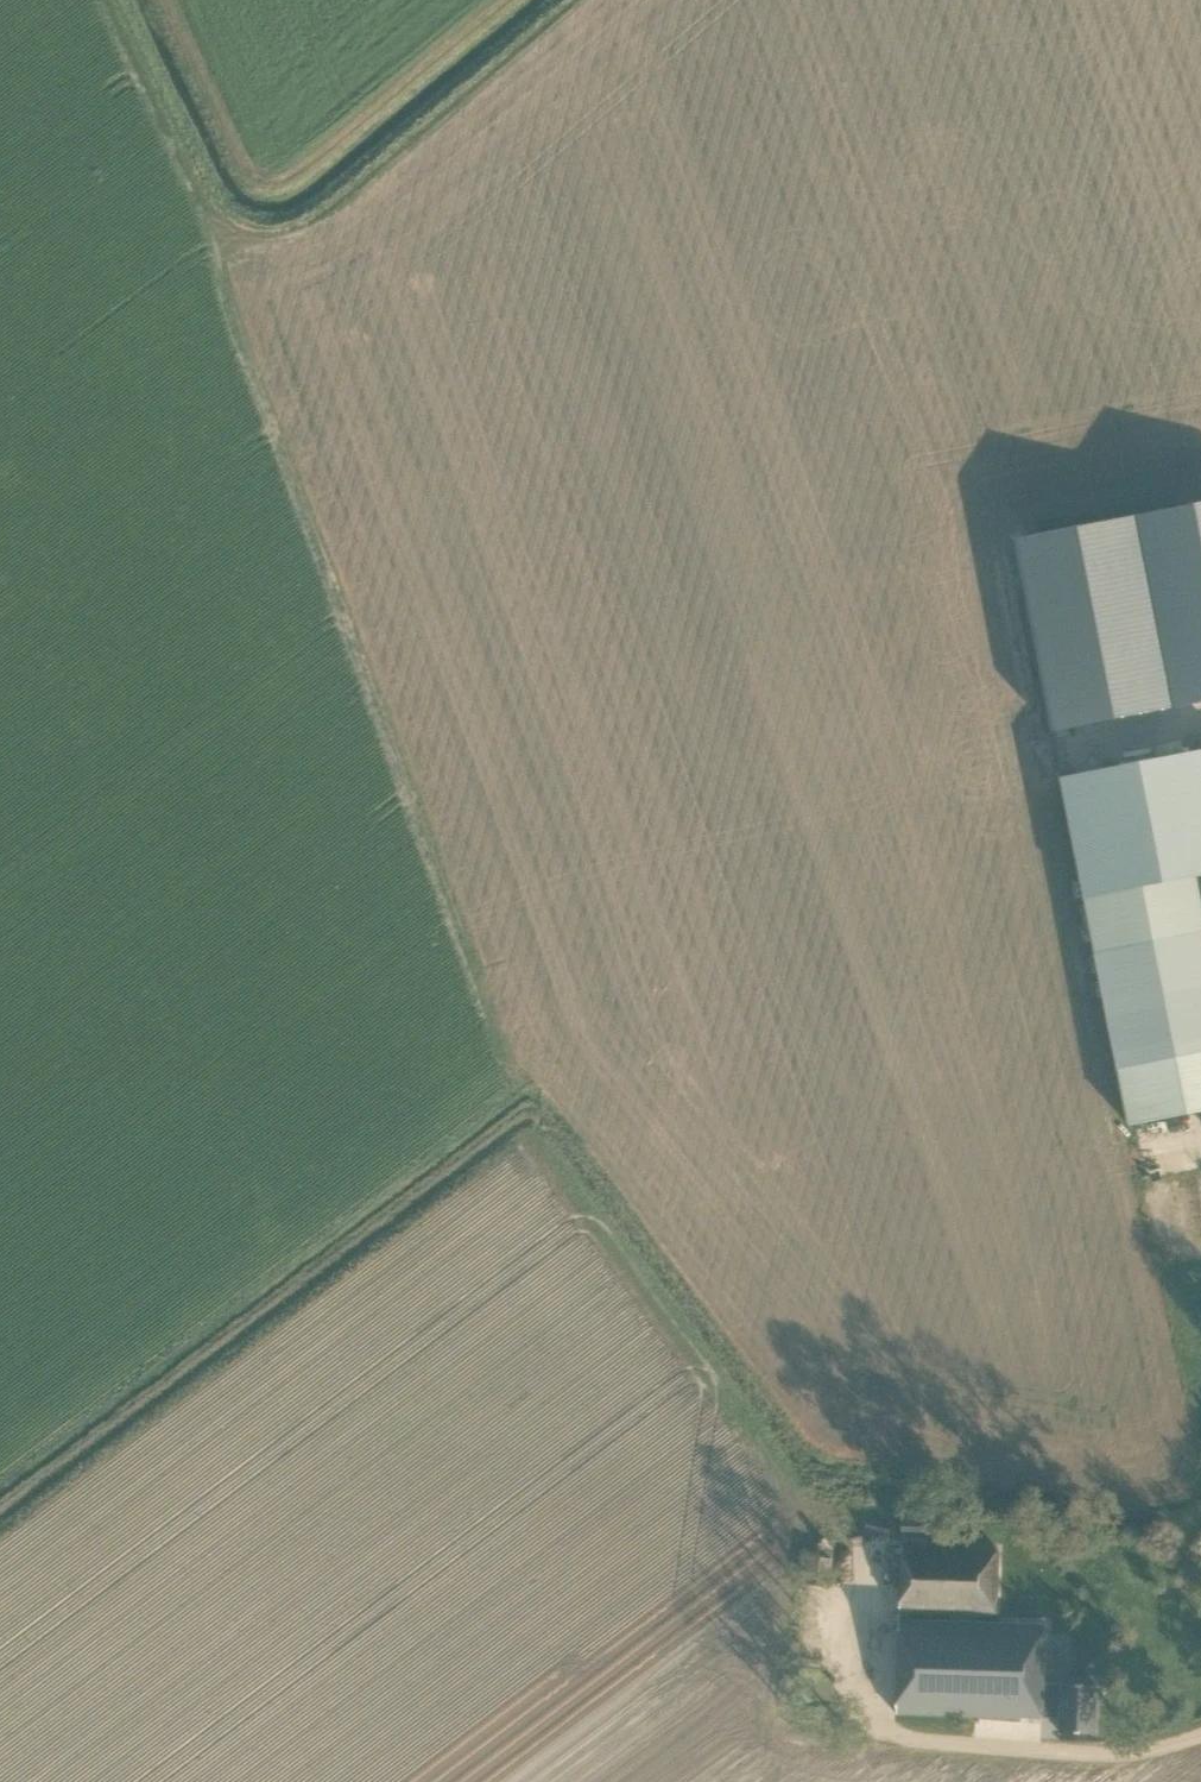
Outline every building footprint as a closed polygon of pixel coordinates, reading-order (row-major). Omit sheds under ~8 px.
[(1019,538),(1015,539),(1052,732),(1055,731),(1200,703),(1200,503),(1019,538)] [(1060,777),(1083,895),(1200,873),(1200,749),(1060,777)] [(1200,1111),(1200,873),(1083,895),(1126,1125),(1200,1111)] [(901,1535),(927,1535),(928,1517),(901,1516),(901,1535)] [(1045,1624),(996,1622),(909,1620),(910,1611),(996,1614),(998,1548),(901,1545),(896,1712),(1061,1717),(1060,1732),(1093,1733),(1095,1683),(1062,1682),(1043,1682),(1045,1624)]
